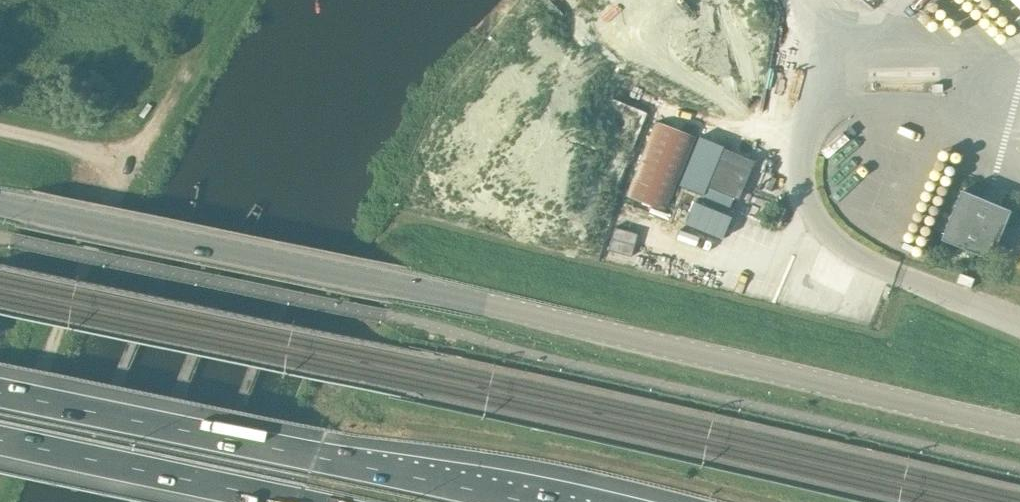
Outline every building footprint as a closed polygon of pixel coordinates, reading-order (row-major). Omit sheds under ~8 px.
[(1019,10),(1019,0),(1010,0),(1019,10)] [(655,120),(625,196),(666,212),(696,137),(655,120)] [(706,186),(738,199),(753,160),(722,147),(706,186)] [(993,259),(1013,210),(964,190),(944,238),(993,259)] [(695,201),(685,224),(722,239),(731,216),(695,201)] [(631,257),(637,233),(614,227),(608,250),(631,257)]
